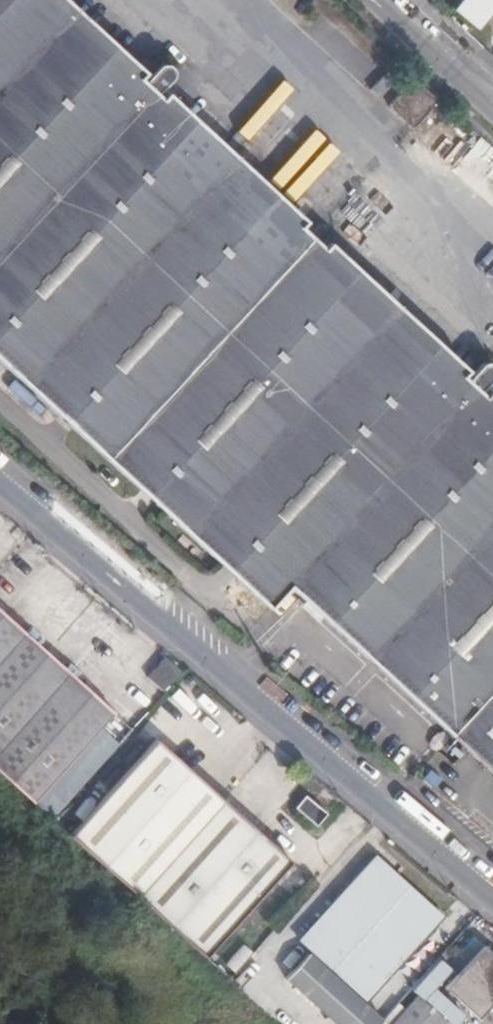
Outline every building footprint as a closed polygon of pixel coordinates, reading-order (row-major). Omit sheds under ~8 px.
[(268,606),(289,583),(451,733),(492,688),(492,402),(486,396),(492,388),(492,367),(488,367),(473,383),(161,98),(174,84),(176,80),(175,74),(170,69),(163,70),(149,86),(56,0),(0,0),(0,360),(268,606)] [(456,11),(480,31),(492,15),(492,0),(465,0),(456,11)] [(439,98),(414,77),(388,107),(411,128),(439,98)] [(31,804),(110,714),(0,614),(0,776),(31,804)] [(451,733),(492,771),(492,688),(451,733)] [(157,734),(63,833),(133,895),(224,797),(157,734)] [(327,812),(306,792),(296,803),(316,823),(327,812)] [(290,859),(224,797),(133,895),(201,956),(290,859)] [(443,917),(376,855),(298,938),(364,1001),(443,917)] [(492,934),(454,978),(487,1007),(492,1000),(492,936),(492,934)] [(380,1021),(307,952),(284,977),(333,1023),(378,1023),(380,1021)]
